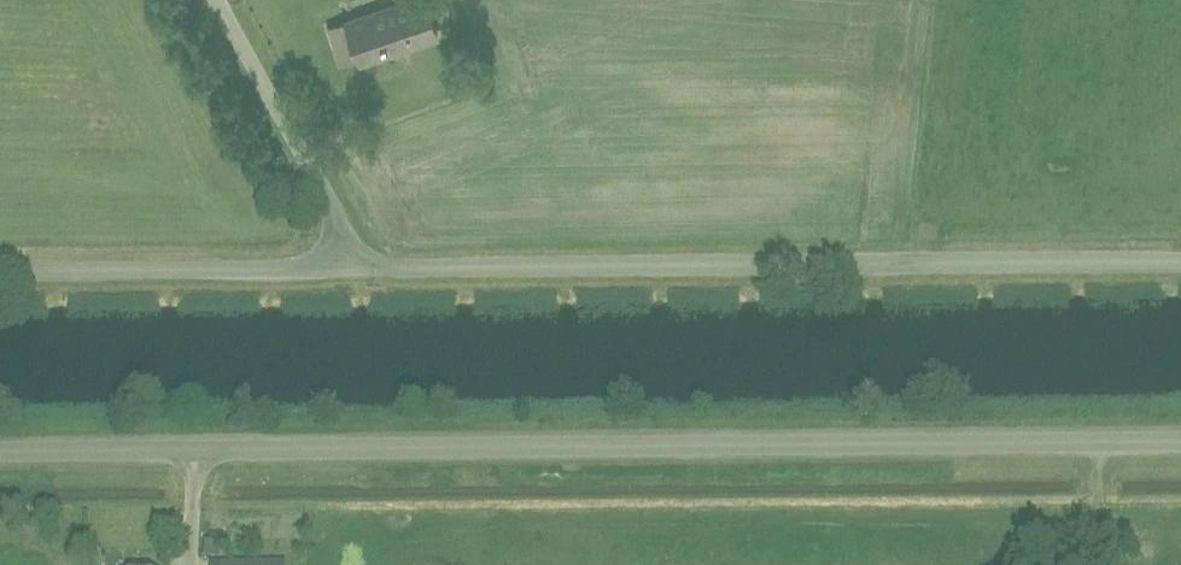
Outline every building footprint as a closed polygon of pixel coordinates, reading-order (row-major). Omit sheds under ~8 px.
[(439,37),(426,0),(411,0),(347,22),(361,63),(439,37)]
